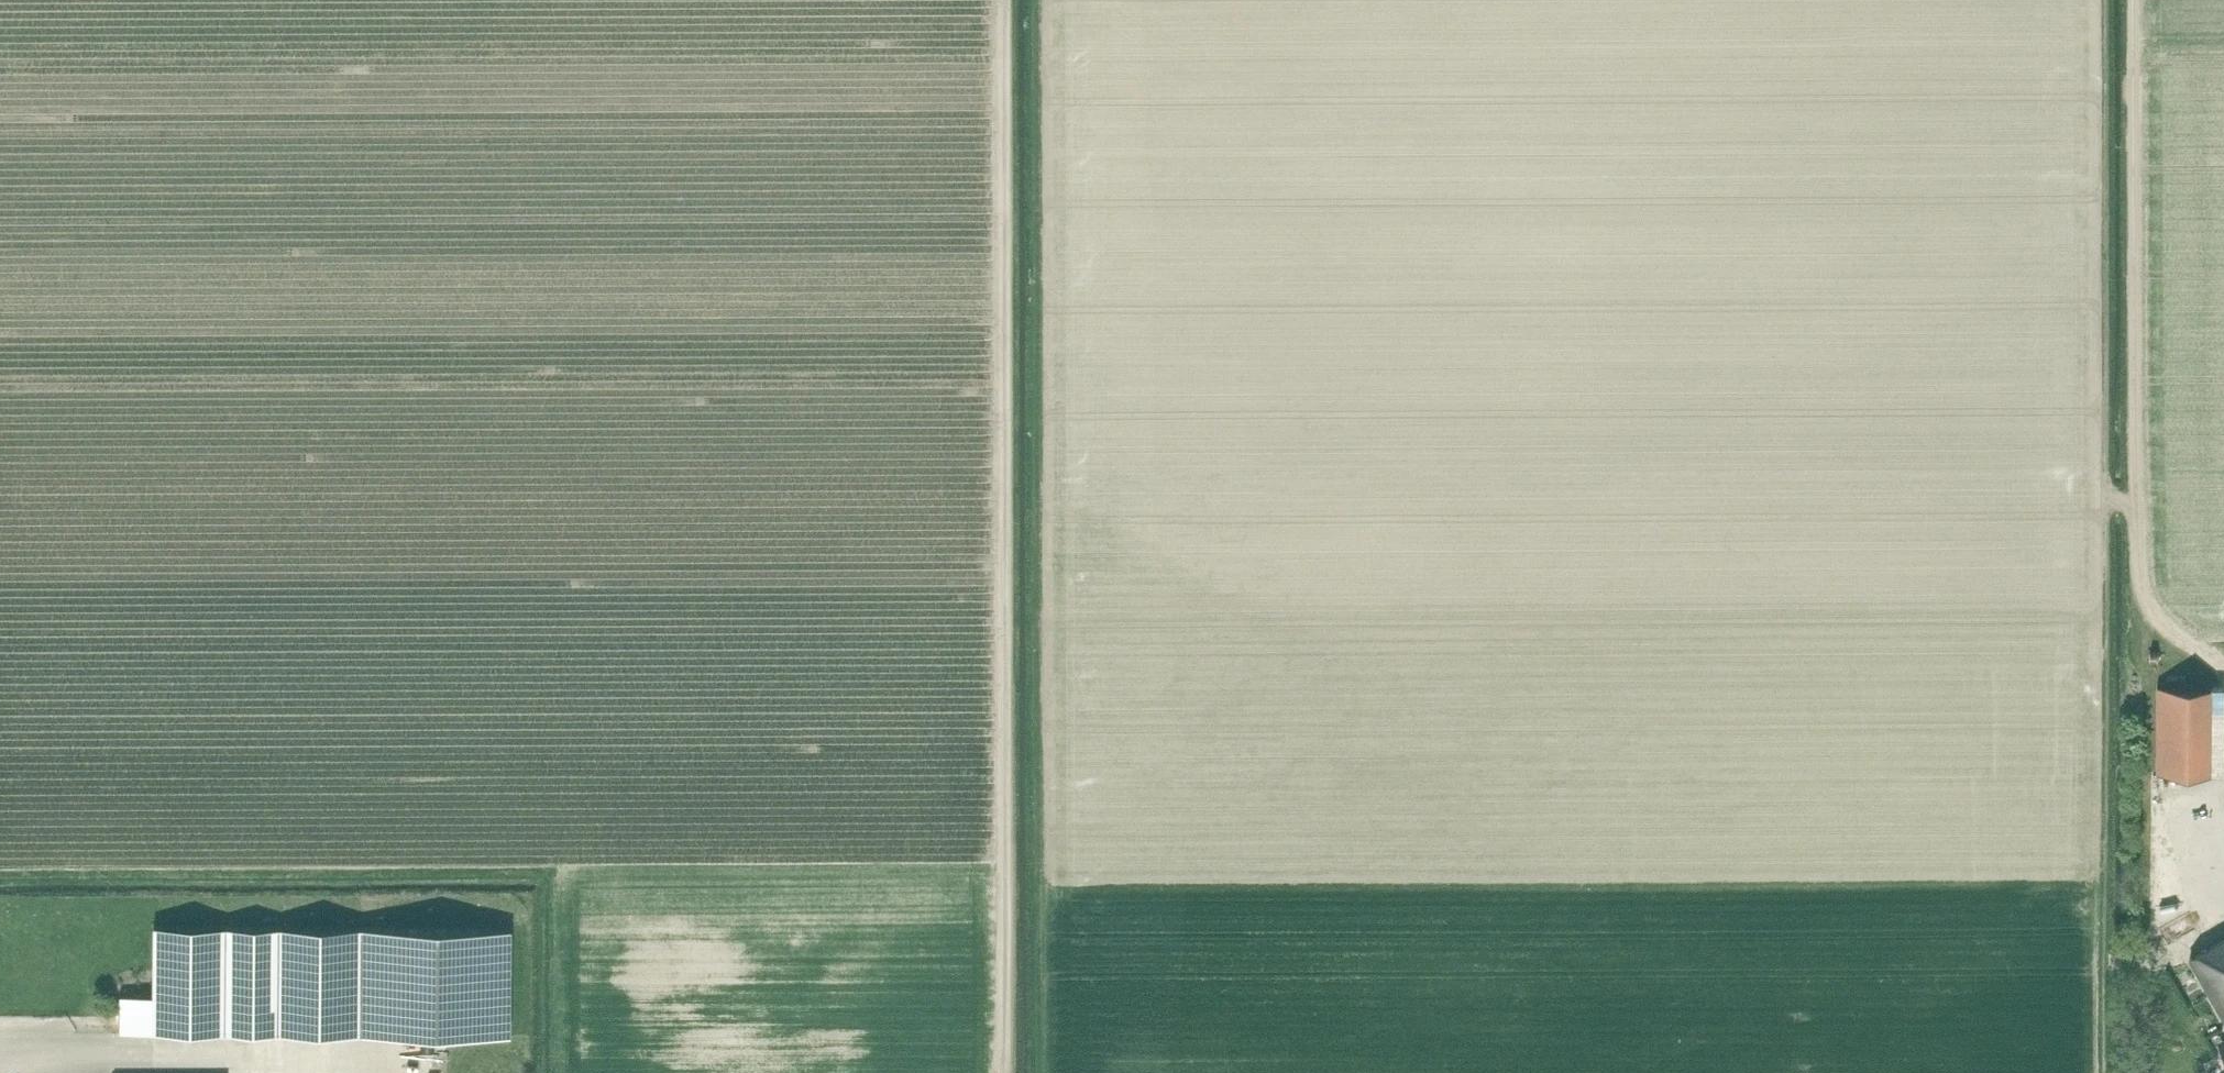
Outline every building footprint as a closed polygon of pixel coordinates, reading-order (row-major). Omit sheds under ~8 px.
[(2214,772),(2215,685),(2158,685),(2158,772),(2214,772)] [(512,926),(395,925),(154,924),(153,995),(120,994),(121,1031),(511,1033),(512,926)] [(2192,953),(2223,1013),(2223,936),(2192,953)]
